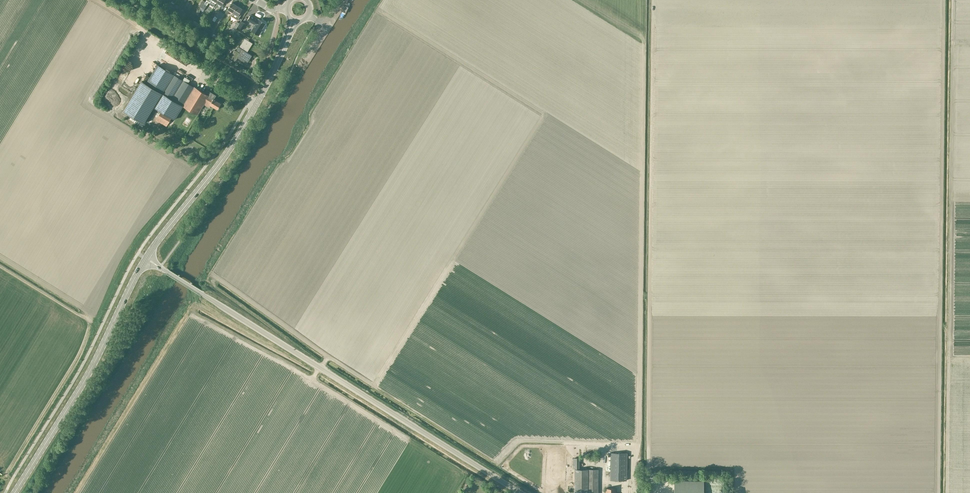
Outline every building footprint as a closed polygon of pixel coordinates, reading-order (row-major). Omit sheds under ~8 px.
[(201,8),(204,9),(208,4),(209,3),(214,6),(217,0),(206,0),(205,2),(201,8)] [(232,13),(237,6),(231,2),(227,9),(225,13),(227,14),(229,11),(232,13)] [(232,13),(230,16),(237,20),(241,14),(239,13),(242,9),(237,6),(232,13)] [(218,23),(220,20),(224,14),(221,12),(217,18),(215,21),(218,23)] [(258,19),(250,15),(247,20),(255,25),(253,27),(255,29),(253,32),(259,36),(261,31),(265,23),(258,19)] [(247,62),(252,55),(247,52),(252,43),(245,39),(239,47),(237,50),(240,52),(239,53),(234,50),(229,58),(235,61),(237,58),(242,60),(242,59),(247,62)] [(142,81),(123,111),(143,123),(145,119),(149,121),(153,115),(150,113),(153,107),(161,111),(156,120),(166,126),(171,118),(174,119),(182,106),(197,115),(206,101),(210,104),(209,105),(217,109),(221,104),(213,99),(215,96),(208,92),(206,95),(158,65),(147,84),(142,81)] [(626,453),(610,453),(610,480),(626,480),(626,453)] [(587,469),(575,469),(574,492),(587,492),(587,469)] [(587,469),(587,492),(597,492),(598,469),(587,469)] [(702,481),(675,480),(675,492),(702,492),(702,481)]
